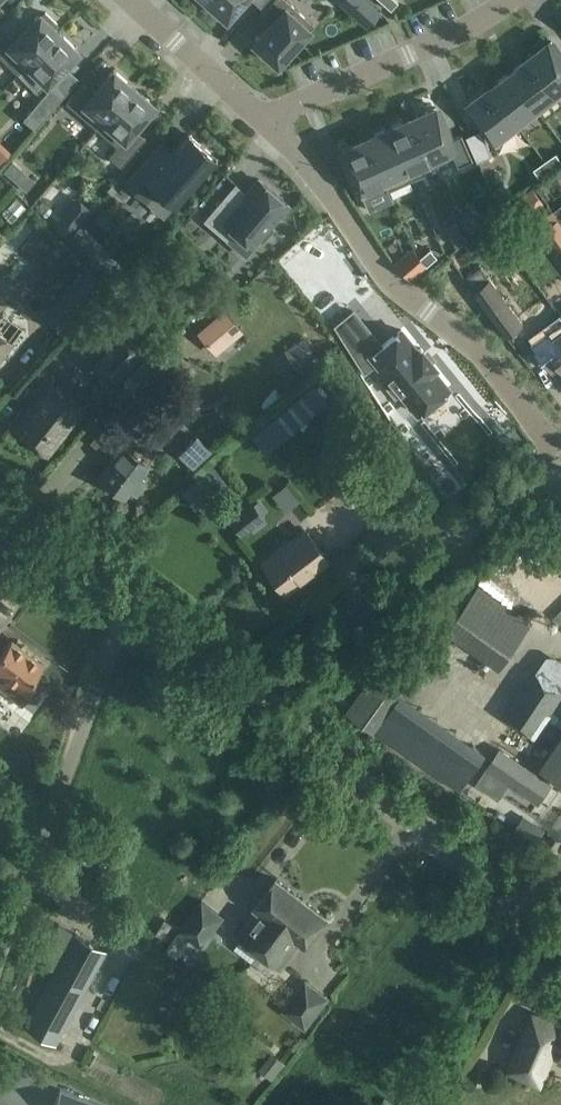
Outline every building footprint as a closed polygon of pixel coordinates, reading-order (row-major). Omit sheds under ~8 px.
[(226,18),(242,0),(206,0),(226,18)] [(252,42),(277,64),(313,25),(285,0),(272,0),(260,13),(270,22),(252,42)] [(395,0),(380,0),(390,10),(397,2),(395,0)] [(369,25),(381,11),(370,1),(358,15),(369,25)] [(58,32),(54,27),(57,24),(45,12),(42,16),(39,13),(10,43),(1,34),(0,35),(0,56),(18,74),(58,32)] [(77,50),(58,32),(18,74),(37,92),(77,50)] [(551,41),(530,57),(558,93),(557,94),(560,100),(560,54),(551,41)] [(558,93),(530,57),(510,73),(537,109),(557,94),(558,93)] [(97,129),(133,87),(113,70),(94,92),(83,82),(65,102),(97,129)] [(537,109),(510,73),(490,88),(517,124),(537,109)] [(22,118),(34,129),(64,95),(52,85),(22,118)] [(133,128),(154,104),(133,87),(97,129),(116,146),(108,156),(120,166),(145,138),(133,128)] [(517,124),(490,88),(469,104),(496,140),(517,124)] [(474,159),(462,133),(450,139),(435,107),(419,115),(420,115),(411,119),(432,164),(433,164),(454,154),(459,166),(474,159)] [(432,164),(411,119),(403,123),(403,122),(388,129),(411,180),(435,169),(433,164),(432,164)] [(411,180),(388,129),(373,135),(373,136),(365,140),(386,185),(385,186),(387,191),(411,180)] [(493,154),(481,129),(467,136),(479,161),(493,154)] [(158,188),(175,204),(215,158),(188,134),(167,159),(156,149),(126,182),(147,201),(158,188)] [(386,185),(365,140),(357,143),(341,150),(361,196),(385,186),(386,185)] [(560,162),(560,159),(557,152),(545,160),(551,169),(560,162)] [(540,177),(551,169),(545,160),(534,168),(540,177)] [(230,189),(203,220),(226,240),(234,230),(252,246),(261,235),(264,238),(273,228),(269,225),(287,204),(259,180),(247,193),(246,194),(241,195),(239,197),(231,190),(230,189)] [(474,204),(458,218),(472,233),(488,219),(474,204)] [(66,237),(75,227),(60,214),(51,224),(66,237)] [(552,223),(542,230),(559,255),(560,253),(560,222),(559,219),(552,223)] [(457,221),(445,226),(451,239),(458,247),(468,238),(468,237),(461,230),(457,221)] [(488,254),(489,255),(490,256),(491,257),(492,257),(493,257),(494,257),(495,258),(496,257),(497,257),(498,257),(499,257),(500,257),(500,256),(501,256),(502,255),(502,254),(503,254),(503,253),(504,252),(505,251),(505,250),(505,249),(505,248),(505,247),(505,246),(505,245),(504,244),(504,243),(503,242),(502,241),(502,240),(501,240),(500,239),(499,239),(498,238),(497,238),(496,238),(495,238),(494,238),(493,238),(492,238),(491,239),(490,239),(489,240),(488,240),(488,241),(487,242),(486,243),(486,244),(486,245),(485,246),(485,247),(485,248),(485,249),(485,250),(486,251),(486,252),(487,253),(487,254),(488,254)] [(425,266),(436,257),(429,249),(419,258),(425,266)] [(425,266),(419,258),(412,250),(396,264),(410,280),(425,266)] [(465,278),(486,308),(507,337),(525,324),(504,295),(483,265),(465,278)] [(88,266),(42,315),(61,333),(107,284),(88,266)] [(215,319),(199,335),(217,354),(242,329),(224,310),(215,319)] [(353,311),(335,325),(364,371),(375,362),(387,376),(382,380),(395,396),(400,392),(417,413),(448,388),(431,368),(435,365),(432,361),(423,350),(420,347),(417,350),(401,330),(381,345),(375,338),(353,311)] [(555,340),(548,332),(534,343),(554,371),(560,366),(560,336),(555,340)] [(144,351),(143,351),(123,333),(95,366),(117,384),(144,351)] [(0,334),(0,359),(12,342),(0,334)] [(296,369),(316,357),(303,338),(284,350),(296,369)] [(179,354),(162,339),(128,375),(145,391),(179,354)] [(49,382),(13,428),(48,456),(84,410),(49,382)] [(316,385),(252,436),(266,453),(329,401),(316,385)] [(101,452),(115,435),(104,426),(90,443),(101,452)] [(194,469),(212,451),(196,436),(178,454),(194,469)] [(146,482),(139,477),(148,466),(123,447),(100,478),(125,497),(129,491),(136,495),(146,482)] [(213,466),(181,492),(195,509),(227,483),(213,466)] [(250,502),(229,518),(242,535),(263,519),(260,515),(252,505),(250,502)] [(286,593),(328,560),(305,530),(262,563),(286,593)] [(524,661),(514,653),(525,638),(493,614),(467,650),(509,681),(524,661)] [(21,706),(39,683),(32,677),(43,662),(13,639),(2,654),(0,652),(0,691),(21,706)] [(504,718),(535,739),(560,699),(560,686),(536,671),(504,718)] [(430,735),(443,723),(430,708),(417,719),(430,735)] [(478,781),(477,783),(498,797),(509,780),(538,800),(549,784),(500,750),(478,781)] [(524,815),(515,830),(536,844),(545,829),(524,815)] [(278,923),(299,895),(277,878),(255,907),(259,909),(240,934),(261,951),(280,925),(278,923)] [(280,925),(261,951),(282,967),(301,942),(305,944),(326,916),(299,895),(278,923),(280,925)] [(203,901),(180,931),(202,947),(224,917),(203,901)] [(26,1026),(56,1044),(108,951),(76,933),(26,1026)] [(284,1010),(306,1027),(329,998),(306,981),(284,1010)] [(560,1031),(560,1030),(560,1028),(533,1016),(510,1069),(538,1081),(554,1045),(560,1048),(560,1032),(560,1031)] [(273,1079),(286,1063),(272,1052),(259,1068),(273,1079)] [(60,1089),(54,1104),(101,1104),(60,1089)]
